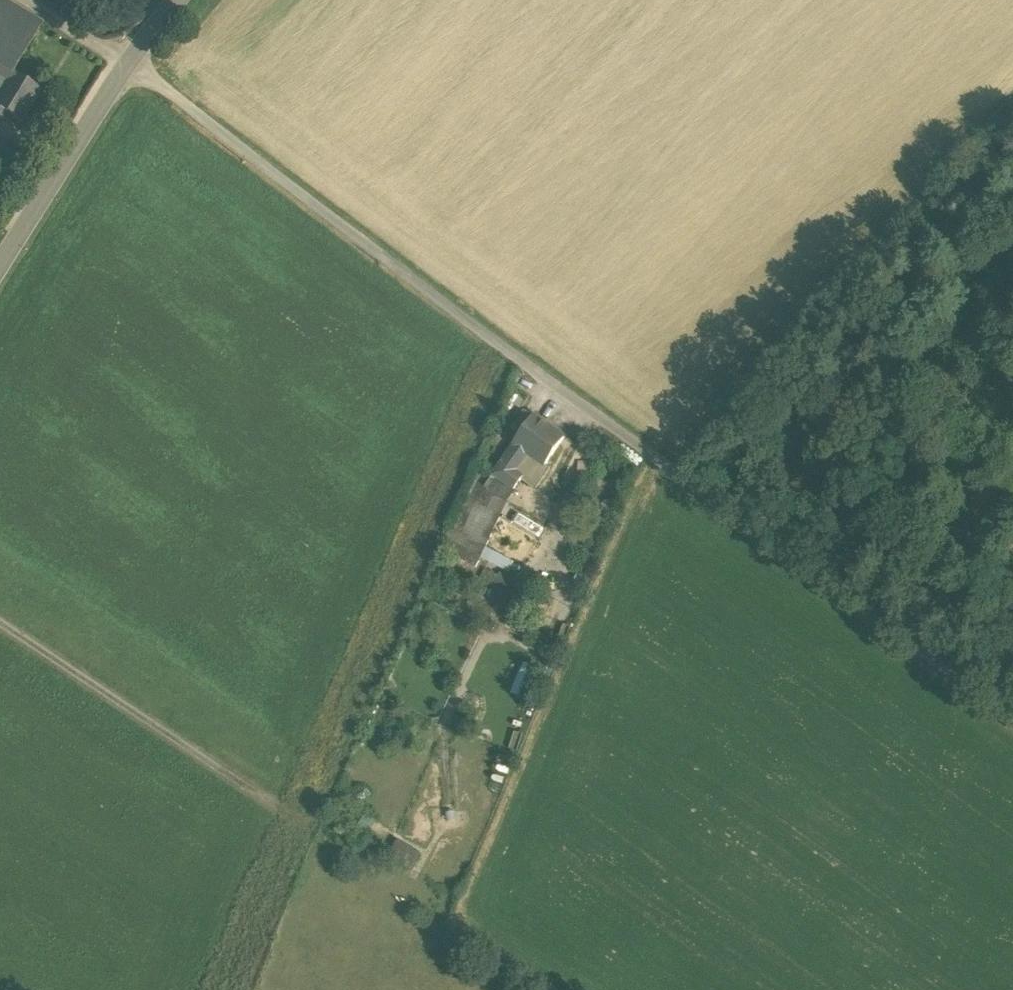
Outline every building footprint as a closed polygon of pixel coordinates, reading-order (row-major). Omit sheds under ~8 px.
[(3,0),(0,0),(0,84),(8,72),(11,73),(42,23),(3,0)] [(8,72),(0,84),(0,119),(2,120),(5,114),(19,123),(39,91),(11,73),(8,72)] [(534,418),(495,475),(500,479),(516,489),(525,477),(517,472),(529,454),(545,465),(563,438),(534,418)] [(509,500),(516,489),(500,479),(493,489),(509,500)] [(476,567),(509,500),(493,489),(480,481),(453,555),(476,567)] [(539,534),(543,526),(516,513),(512,522),(539,534)] [(523,690),(532,665),(524,662),(515,687),(523,690)]
